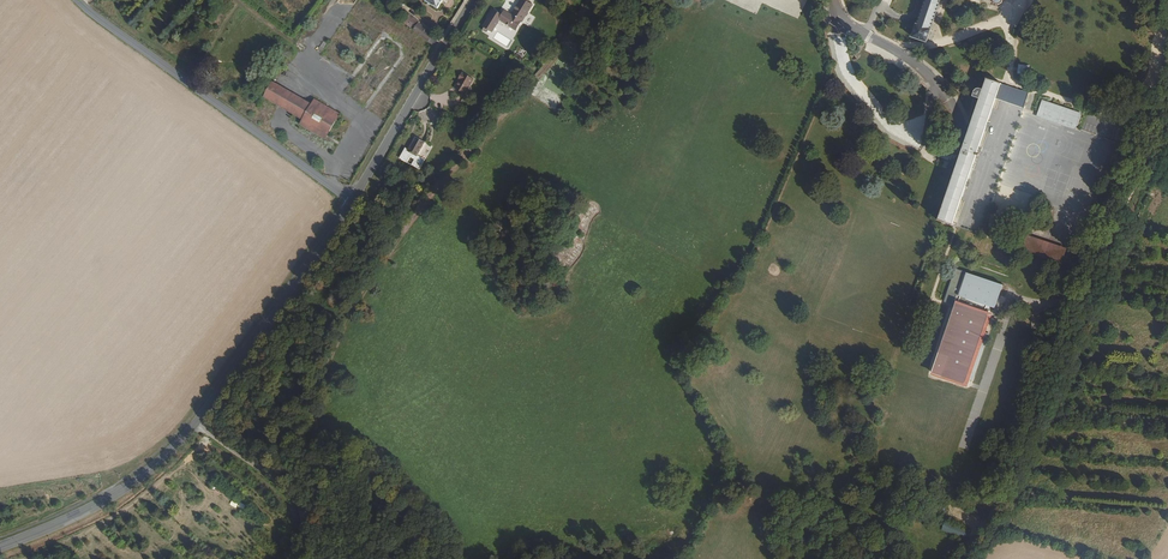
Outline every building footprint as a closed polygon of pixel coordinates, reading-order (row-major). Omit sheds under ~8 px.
[(918,14),(918,16),(910,37),(922,42),(926,43),(941,0),(924,0),(918,14)] [(990,3),(993,6),(998,8),(1001,8),(1003,2),(1006,3),(1007,0),(983,0),(990,3)] [(501,20),(493,15),(487,24),(488,25),(483,34),(491,39),(498,27),(515,36),(530,12),(520,5),(510,21),(504,17),(501,20)] [(400,22),(427,43),(429,41),(427,39),(429,35),(408,19),(406,21),(402,18),(400,22)] [(430,43),(436,47),(439,42),(433,38),(430,43)] [(1018,65),(1018,74),(1028,75),(1029,66),(1018,65)] [(476,78),(463,71),(459,78),(461,79),(456,88),(468,94),(476,78)] [(272,78),(262,92),(276,102),(300,117),(299,118),(297,120),(322,136),(338,110),(332,106),(313,95),(310,101),(272,78)] [(998,94),(1000,87),(986,81),(981,93),(979,97),(979,99),(951,172),(933,220),(947,226),(950,218),(976,148),(995,101),(998,94)] [(531,96),(555,110),(567,91),(560,87),(556,93),(538,83),(531,96)] [(1012,91),(1000,87),(998,94),(995,101),(1006,105),(1022,111),(1028,96),(1012,91)] [(1068,115),(1040,104),(1035,116),(1063,127),(1068,115)] [(350,133),(347,137),(343,142),(349,147),(355,137),(350,133)] [(428,142),(417,137),(410,149),(406,147),(400,158),(421,170),(427,159),(420,155),(428,142)] [(386,181),(381,188),(387,193),(392,186),(386,181)] [(1062,253),(1015,237),(1011,248),(1044,259),(1058,264),(1062,253)] [(989,305),(998,281),(950,265),(939,297),(949,300),(951,301),(951,300),(952,300),(956,302),(958,295),(984,305),(985,303),(989,305)] [(956,302),(952,300),(951,300),(951,301),(949,307),(945,321),(942,320),(930,359),(931,359),(928,370),(929,370),(959,381),(960,379),(961,376),(965,378),(983,329),(978,327),(984,310),(982,309),(984,305),(958,295),(956,302)] [(968,531),(945,522),(942,532),(965,540),(968,531)]
